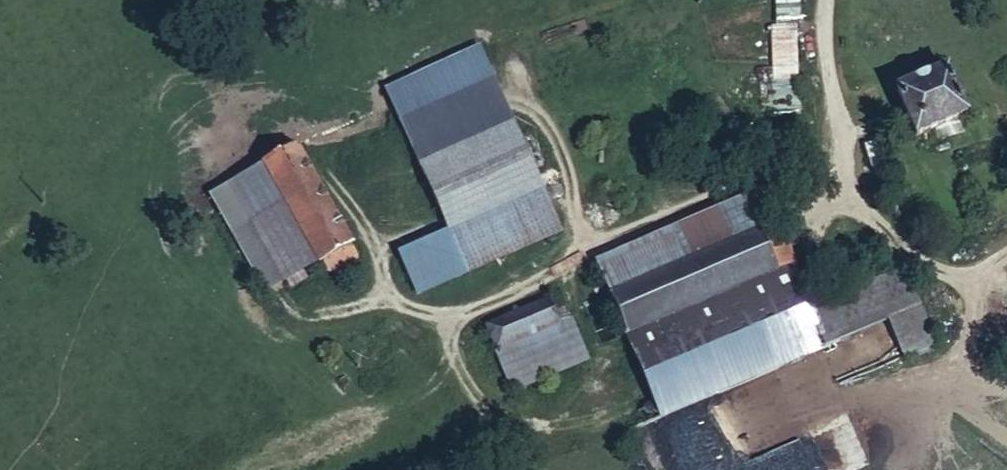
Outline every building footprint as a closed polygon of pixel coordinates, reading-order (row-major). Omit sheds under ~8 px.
[(800,0),(774,0),(773,82),(799,82),(800,0)] [(558,227),(482,54),(389,96),(454,239),(466,268),(558,227)] [(967,115),(947,68),(896,91),(916,137),(967,115)] [(351,244),(298,151),(265,170),(318,262),(320,261),(327,271),(356,254),(350,244),(351,244)] [(318,262),(265,170),(213,199),(265,291),(318,262)] [(611,296),(758,232),(745,202),(597,266),(611,296)] [(657,405),(909,279),(904,269),(826,302),(829,308),(811,316),(790,266),(796,263),(789,247),(799,244),(792,227),(783,232),(779,223),(758,232),(611,296),(629,336),(628,336),(657,405)] [(417,290),(466,268),(454,239),(404,261),(417,290)] [(932,345),(909,279),(657,405),(665,423),(794,361),(885,321),(901,359),(932,345)] [(496,350),(570,320),(560,296),(486,327),(496,350)]
